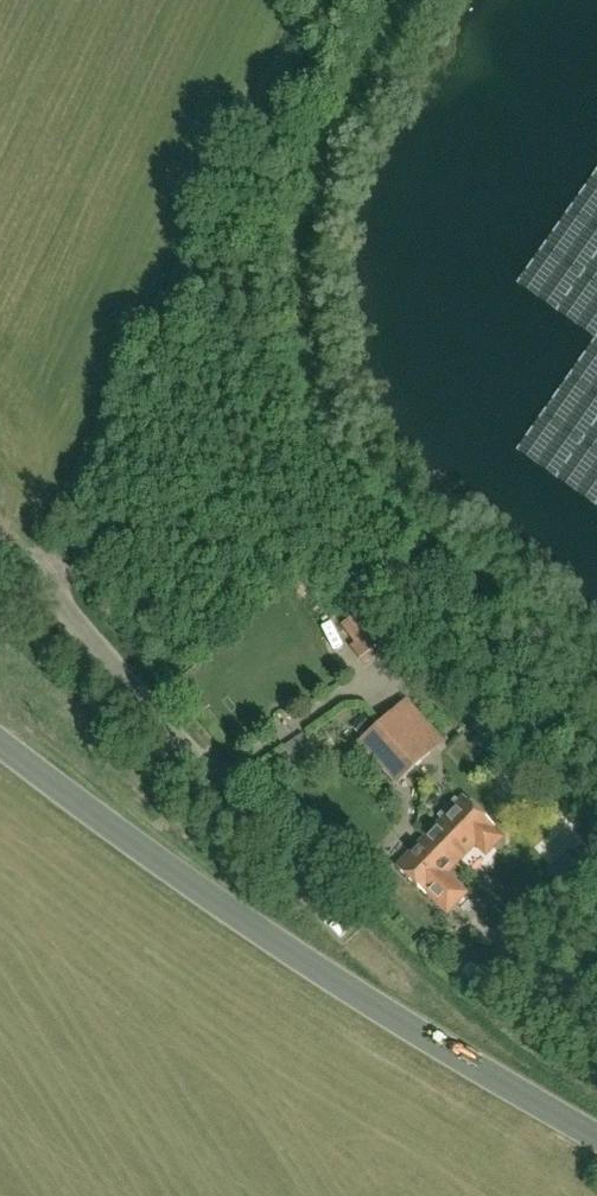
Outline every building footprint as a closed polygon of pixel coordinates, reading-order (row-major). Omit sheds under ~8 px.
[(402,704),(377,727),(414,767),(439,745),(402,704)] [(414,767),(377,727),(359,742),(397,783),(414,767)] [(465,798),(430,835),(459,863),(477,845),(484,852),(490,852),(500,841),(500,835),(493,828),(494,827),(465,798)] [(448,874),(459,863),(430,835),(419,845),(420,846),(399,868),(427,895),(428,894),(448,913),(467,894),(446,874),(448,873),(448,874)]
